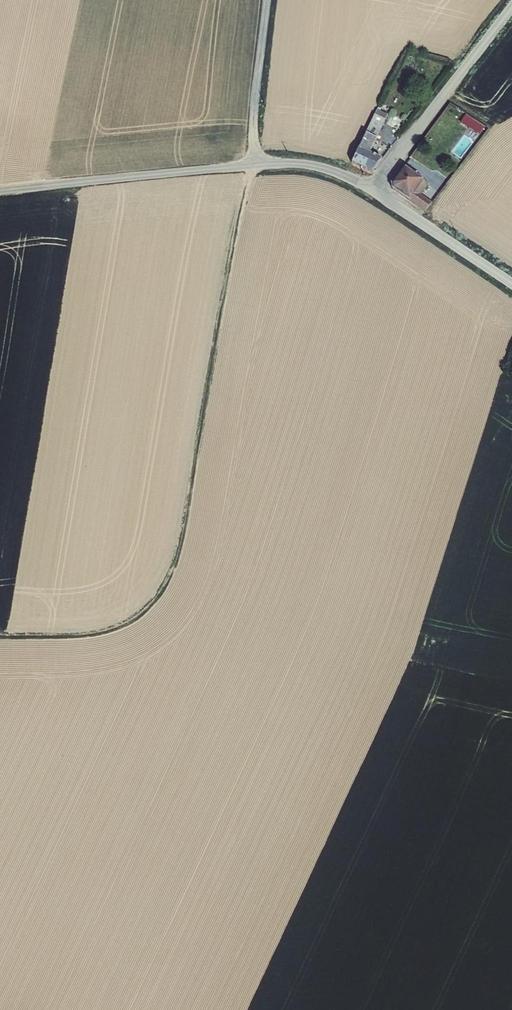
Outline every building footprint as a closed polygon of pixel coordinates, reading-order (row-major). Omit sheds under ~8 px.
[(376,107),(351,163),(372,172),(378,157),(370,153),(388,113),(376,107)] [(465,133),(452,151),(462,159),(476,141),(465,133)] [(433,200),(422,193),(429,183),(401,166),(389,186),(427,209),(433,200)]
